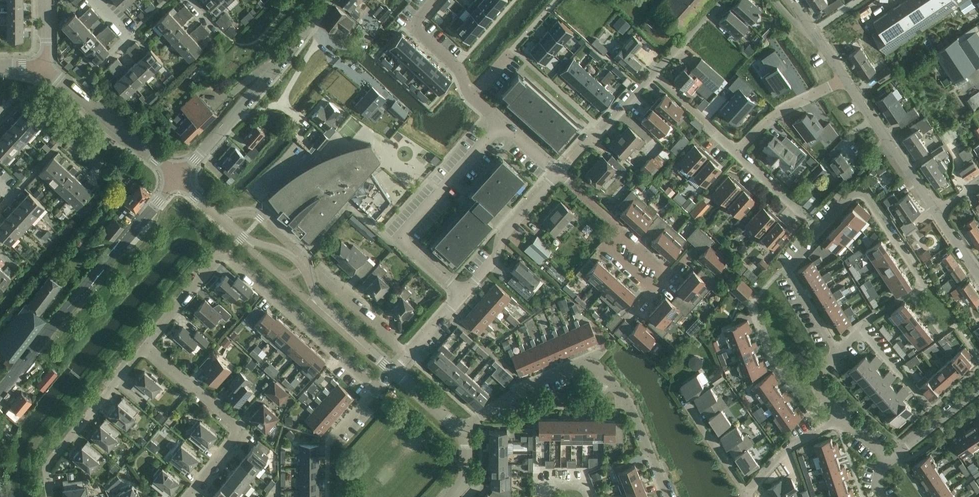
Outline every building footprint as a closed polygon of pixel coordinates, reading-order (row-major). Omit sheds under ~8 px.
[(8,12),(8,13),(23,14),(23,1),(8,1),(8,0),(0,0),(0,3),(8,3),(8,12)] [(217,13),(226,4),(222,0),(205,0),(217,13)] [(467,9),(470,11),(485,24),(492,15),(478,3),(475,0),(467,9)] [(478,3),(492,15),(499,7),(492,0),(475,0),(478,3)] [(681,35),(712,0),(663,0),(653,11),(681,35)] [(748,23),(751,20),(758,12),(754,8),(756,6),(749,0),(738,0),(731,8),(748,23)] [(817,10),(829,2),(828,0),(810,0),(817,10)] [(843,0),(836,0),(824,8),(828,13),(837,7),(844,2),(843,0)] [(873,34),(886,54),(923,30),(950,11),(951,11),(955,9),(955,8),(960,5),(959,4),(965,0),(905,0),(874,21),(880,30),(873,34)] [(950,11),(951,12),(955,17),(954,17),(955,19),(965,13),(976,6),(975,4),(972,0),(965,0),(959,4),(960,5),(955,8),(955,9),(951,11),(950,11)] [(144,8),(148,13),(155,7),(151,2),(144,8)] [(169,11),(156,23),(164,32),(189,9),(185,4),(183,6),(181,5),(177,9),(178,11),(175,13),(173,15),(169,11)] [(346,15),(346,14),(336,6),(323,23),(334,31),(338,25),(345,31),(353,20),(346,15)] [(62,25),(70,35),(95,12),(91,7),(81,16),(82,16),(80,18),(75,13),(62,25)] [(376,16),(380,20),(388,12),(383,7),(376,16)] [(354,8),(350,13),(356,18),(360,13),(354,8)] [(738,35),(748,23),(731,8),(719,21),(731,33),(733,31),(738,35)] [(189,9),(164,32),(172,41),(186,29),(181,24),(183,22),(184,23),(194,14),(189,9)] [(8,24),(8,26),(23,26),(23,14),(8,13),(8,12),(0,11),(0,15),(8,15),(8,24)] [(470,11),(462,20),(477,33),(485,24),(470,11)] [(95,12),(70,35),(79,44),(92,32),(87,27),(90,24),(99,16),(95,12)] [(225,12),(216,20),(224,29),(233,21),(225,12)] [(941,19),(945,24),(954,17),(955,17),(951,12),(941,19)] [(245,15),(240,19),(245,24),(249,20),(245,15)] [(457,15),(449,24),(455,29),(469,42),(477,33),(462,20),(457,15)] [(621,16),(617,20),(622,25),(626,20),(621,16)] [(649,17),(642,24),(651,33),(658,25),(649,17)] [(558,19),(548,30),(563,44),(573,33),(558,19)] [(186,29),(172,41),(181,50),(206,27),(202,23),(192,31),(193,32),(191,34),(186,29)] [(8,38),(8,39),(23,39),(23,26),(8,26),(8,24),(0,24),(0,28),(8,28),(8,38)] [(954,80),(955,82),(978,66),(978,26),(977,24),(958,37),(957,37),(935,52),(954,80)] [(92,32),(79,44),(87,53),(112,30),(108,25),(98,34),(99,34),(96,37),(92,32)] [(230,25),(225,30),(232,37),(237,32),(230,25)] [(206,27),(181,50),(189,59),(203,47),(198,42),(200,40),(201,41),(210,32),(206,27)] [(112,30),(87,53),(95,62),(108,50),(103,45),(106,42),(107,43),(116,34),(112,30)] [(548,30),(539,40),(554,54),(563,44),(548,30)] [(145,33),(140,37),(145,42),(148,40),(150,38),(145,33)] [(401,33),(389,46),(396,53),(409,39),(401,33)] [(616,46),(613,49),(613,53),(615,56),(634,72),(641,64),(632,55),(643,43),(634,35),(623,47),(619,45),(616,46)] [(409,39),(396,53),(403,59),(415,46),(409,39)] [(539,40),(529,51),(545,65),(554,54),(539,40)] [(130,46),(154,71),(163,62),(150,49),(145,54),(143,51),(144,50),(135,41),(130,46)] [(743,50),(748,55),(755,48),(750,43),(743,50)] [(137,61),(132,66),(144,79),(154,71),(130,46),(126,50),(134,59),(135,58),(137,61)] [(415,46),(403,59),(410,66),(423,52),(415,46)] [(905,46),(900,51),(904,57),(910,52),(905,46)] [(853,63),(854,64),(863,79),(877,69),(862,47),(850,55),(854,62),(853,63)] [(769,71),(761,77),(774,96),(791,84),(782,72),(788,68),(775,49),(761,59),(769,71)] [(423,52),(410,66),(418,73),(430,59),(423,52)] [(573,57),(559,73),(570,82),(583,68),(584,67),(577,61),(573,57)] [(112,62),(135,87),(144,79),(132,66),(127,71),(125,68),(125,67),(117,58),(112,62)] [(684,69),(674,80),(684,89),(685,89),(691,94),(695,89),(706,98),(709,95),(709,94),(713,90),(724,78),(701,58),(690,70),(691,70),(688,73),(684,69)] [(430,59),(418,73),(425,79),(437,65),(430,59)] [(126,96),(135,87),(112,62),(108,67),(116,76),(117,75),(119,78),(114,83),(126,96)] [(437,65),(425,79),(432,86),(444,72),(437,65)] [(583,68),(570,82),(580,92),(594,77),(594,76),(584,67),(583,68)] [(893,74),(888,67),(876,75),(881,82),(893,74)] [(444,72),(432,86),(439,92),(452,78),(444,72)] [(516,112),(517,113),(523,118),(525,116),(529,120),(527,122),(534,128),(536,126),(540,129),(538,132),(544,138),(546,135),(550,139),(548,141),(556,149),(563,142),(566,145),(579,130),(574,125),(575,124),(569,119),(568,120),(563,115),(564,115),(558,109),(557,110),(553,106),(553,105),(548,100),(547,100),(542,96),(543,95),(526,80),(526,81),(518,74),(502,92),(509,99),(506,103),(516,112)] [(735,93),(719,110),(727,117),(732,112),(740,119),(756,102),(747,95),(753,88),(739,75),(728,86),(735,93)] [(594,77),(580,92),(590,101),(604,86),(595,77),(594,76),(594,77)] [(626,77),(622,82),(626,86),(631,80),(626,77)] [(354,105),(367,117),(378,105),(380,106),(387,99),(372,85),(354,105)] [(604,86),(590,101),(601,111),(615,95),(604,86)] [(914,106),(906,111),(892,91),(887,94),(885,92),(879,96),(881,98),(877,101),(883,109),(884,109),(887,113),(886,114),(892,122),(900,117),(905,124),(920,114),(914,106)] [(971,97),(978,107),(978,106),(978,91),(971,97)] [(188,116),(175,129),(189,142),(217,114),(196,92),(180,107),(188,116)] [(651,105),(670,123),(681,111),(678,109),(680,107),(665,94),(658,102),(656,100),(651,105)] [(401,120),(404,117),(404,118),(408,114),(408,113),(395,100),(388,108),(401,120)] [(313,143),(308,149),(311,152),(316,146),(319,148),(329,137),(336,130),(336,129),(335,128),(339,123),(339,124),(334,120),(336,118),(335,117),(340,111),(330,102),(324,108),(321,105),(312,116),(327,128),(323,132),(313,143)] [(660,134),(670,123),(651,105),(646,111),(649,113),(641,121),(655,134),(657,132),(660,134)] [(18,118),(34,132),(41,125),(25,110),(23,113),(18,109),(14,113),(18,118)] [(806,113),(793,123),(807,140),(808,139),(817,132),(821,136),(825,141),(830,137),(832,138),(836,135),(838,133),(829,122),(828,123),(823,127),(813,115),(810,118),(806,113)] [(11,125),(27,140),(34,132),(18,118),(16,120),(11,116),(7,121),(12,125),(11,125)] [(923,118),(917,122),(918,124),(920,127),(923,132),(924,133),(933,127),(933,126),(926,116),(925,116),(923,118)] [(0,128),(5,132),(20,147),(27,140),(11,125),(9,128),(5,124),(0,128)] [(244,139),(252,146),(246,153),(252,158),(253,158),(259,150),(253,145),(265,132),(257,125),(244,139)] [(611,146),(625,158),(636,145),(639,148),(645,141),(629,126),(617,140),(614,140),(611,143),(612,145),(611,146)] [(954,126),(949,129),(955,137),(959,134),(954,126)] [(914,132),(904,139),(916,158),(923,153),(925,156),(926,156),(930,152),(928,149),(929,149),(923,141),(920,137),(923,135),(924,135),(923,134),(919,128),(916,131),(914,132)] [(690,131),(686,135),(690,140),(694,135),(690,131)] [(13,154),(20,147),(5,132),(2,135),(0,133),(0,142),(13,154)] [(775,134),(762,149),(767,154),(765,156),(776,166),(778,164),(784,169),(786,167),(795,156),(801,161),(807,154),(789,138),(785,143),(782,140),(775,134)] [(6,162),(13,154),(0,142),(0,156),(6,162)] [(268,195),(279,210),(277,213),(287,221),(288,219),(293,223),(291,225),(306,237),(309,239),(332,213),(349,194),(375,217),(391,200),(371,170),(381,159),(371,144),(355,147),(339,152),(324,159),(309,166),(295,175),(282,185),(269,196),(268,195)] [(677,144),(673,149),(677,153),(682,148),(677,144)] [(681,163),(679,165),(678,167),(677,168),(678,170),(687,179),(692,174),(710,154),(704,149),(702,152),(694,144),(681,159),(683,160),(681,163)] [(941,144),(932,151),(936,158),(940,155),(942,158),(949,153),(947,150),(942,144),(941,144)] [(974,157),(977,155),(972,149),(970,151),(967,147),(960,152),(966,162),(962,165),(964,167),(960,170),(967,179),(978,171),(978,167),(972,158),(974,157)] [(235,148),(222,163),(227,167),(223,171),(229,176),(226,180),(230,184),(234,180),(239,173),(235,170),(233,172),(231,170),(244,156),(235,148)] [(54,156),(40,172),(47,178),(47,179),(62,163),(61,163),(59,160),(63,156),(59,152),(54,156)] [(835,176),(840,172),(846,180),(853,174),(852,173),(855,171),(850,165),(841,152),(832,159),(826,164),(835,176)] [(435,154),(430,160),(435,165),(440,159),(435,154)] [(692,174),(687,179),(688,179),(697,188),(702,183),(704,184),(706,181),(708,183),(721,169),(713,161),(715,159),(710,154),(692,174)] [(586,175),(600,188),(617,170),(621,173),(626,168),(612,155),(607,160),(603,156),(586,175)] [(935,185),(946,178),(936,164),(938,163),(934,157),(921,165),(935,185)] [(650,158),(639,169),(646,176),(647,175),(650,178),(660,168),(650,159),(650,158)] [(62,163),(47,179),(54,185),(69,170),(66,167),(70,163),(66,159),(62,163)] [(28,167),(27,167),(30,170),(37,163),(34,160),(30,164),(28,167)] [(113,166),(112,167),(117,172),(122,165),(123,164),(118,160),(113,166)] [(450,258),(455,263),(457,264),(464,256),(463,255),(467,251),(468,252),(474,245),(473,244),(477,241),(483,234),(486,230),(487,231),(493,224),(486,218),(493,210),(495,212),(501,205),(499,203),(502,199),(504,201),(510,195),(508,193),(512,189),(514,191),(522,182),(520,181),(523,178),(518,173),(503,160),(498,165),(497,164),(492,170),(492,171),(488,176),(487,175),(482,181),(484,183),(479,187),(478,186),(472,191),(478,197),(471,205),(470,204),(466,208),(465,209),(466,210),(461,215),(461,214),(455,220),(456,221),(452,226),(451,225),(446,231),(446,232),(442,236),(441,235),(436,241),(437,242),(432,248),(447,261),(450,258)] [(828,170),(821,164),(810,176),(817,183),(828,170)] [(69,170),(54,185),(62,192),(76,177),(76,176),(74,174),(78,170),(73,165),(69,170)] [(21,171),(17,175),(21,180),(24,177),(25,175),(21,171)] [(76,177),(62,192),(69,199),(83,184),(84,183),(81,181),(85,176),(81,172),(76,177),(76,176),(76,177)] [(633,174),(629,178),(634,182),(638,178),(633,174)] [(870,174),(865,181),(871,184),(875,177),(870,174)] [(715,194),(726,204),(744,185),(738,180),(736,183),(728,175),(715,189),(717,191),(715,194)] [(83,184),(69,199),(77,206),(92,191),(88,188),(93,183),(88,179),(84,183),(83,184)] [(640,181),(636,186),(640,190),(645,185),(640,181)] [(136,182),(130,188),(134,192),(140,185),(136,182)] [(134,192),(133,194),(136,197),(143,203),(152,194),(151,193),(150,192),(146,189),(141,185),(140,184),(140,185),(134,192)] [(744,185),(726,204),(738,215),(740,212),(742,214),(755,200),(747,192),(749,190),(744,185)] [(668,186),(664,191),(671,196),(675,192),(668,186)] [(38,189),(33,194),(39,199),(44,194),(38,189)] [(799,199),(813,213),(823,203),(808,189),(799,199)] [(648,204),(632,190),(618,205),(624,210),(621,213),(640,230),(643,227),(655,238),(652,241),(670,257),(687,239),(656,212),(653,215),(645,208),(648,204)] [(22,200),(38,214),(45,206),(30,192),(27,195),(22,191),(18,195),(22,200)] [(894,192),(884,199),(889,206),(895,216),(899,213),(915,202),(909,193),(899,199),(894,192)] [(125,203),(132,209),(136,212),(143,203),(133,194),(132,195),(130,193),(127,197),(129,199),(125,203)] [(687,199),(681,205),(687,211),(695,202),(689,197),(687,199)] [(31,221),(31,222),(38,214),(22,200),(20,202),(15,198),(11,203),(16,207),(31,221)] [(543,221),(557,234),(575,214),(561,202),(543,221)] [(854,207),(846,216),(860,229),(868,220),(867,220),(872,215),(859,202),(854,207)] [(921,212),(915,202),(899,213),(906,222),(902,225),(907,232),(917,225),(912,218),(921,212)] [(9,214),(24,229),(31,222),(31,221),(16,207),(13,210),(9,205),(4,210),(9,214)] [(690,212),(689,212),(690,213),(694,216),(697,219),(703,211),(696,205),(693,209),(690,212)] [(749,225),(760,235),(778,216),(772,211),(770,213),(762,206),(749,220),(751,222),(749,225)] [(0,215),(0,219),(2,221),(18,236),(24,229),(9,214),(6,217),(2,213),(0,215)] [(778,216),(760,235),(772,246),(774,243),(776,245),(789,230),(781,223),(783,221),(778,216)] [(839,224),(853,236),(860,229),(846,216),(839,224)] [(740,217),(734,223),(741,229),(747,223),(740,217)] [(976,225),(978,223),(974,218),(966,224),(969,229),(967,231),(978,248),(978,229),(976,225)] [(113,220),(104,231),(114,239),(124,227),(119,223),(114,219),(113,220)] [(11,244),(17,236),(18,236),(2,221),(0,224),(0,234),(11,244)] [(92,224),(85,232),(89,234),(95,227),(92,224)] [(831,232),(845,244),(853,236),(839,224),(831,232)] [(360,230),(363,233),(372,241),(376,236),(364,225),(360,230)] [(698,225),(687,237),(693,242),(704,230),(698,225)] [(704,230),(693,242),(703,251),(703,252),(699,256),(716,271),(726,259),(723,256),(724,255),(718,249),(716,251),(710,245),(715,240),(704,230)] [(838,252),(845,244),(831,232),(824,240),(838,252)] [(875,232),(870,238),(873,241),(878,235),(875,232)] [(544,258),(552,250),(537,236),(529,244),(544,258)] [(868,246),(873,241),(870,238),(865,243),(868,246)] [(366,257),(366,256),(353,245),(350,248),(341,240),(342,240),(341,239),(331,251),(332,251),(345,263),(342,266),(351,274),(354,270),(362,277),(373,264),(366,257)] [(867,250),(873,259),(888,249),(882,240),(867,250)] [(855,253),(857,257),(864,253),(861,248),(854,253),(855,253)] [(888,249),(873,259),(879,268),(894,258),(888,249)] [(928,249),(920,254),(924,260),(932,255),(928,249)] [(947,264),(950,269),(959,263),(951,252),(942,258),(943,260),(939,262),(943,267),(947,264)] [(849,257),(845,259),(848,263),(857,257),(855,253),(854,253),(848,257),(849,257)] [(799,270),(805,279),(818,270),(815,264),(823,260),(821,256),(813,261),(799,270)] [(757,263),(763,269),(768,264),(762,258),(757,263)] [(894,258),(879,268),(885,277),(900,267),(894,258)] [(925,262),(930,269),(936,265),(931,258),(925,262)] [(601,295),(618,311),(635,293),(598,260),(595,263),(590,259),(576,273),(582,279),(585,275),(604,292),(601,295)] [(514,274),(508,281),(528,299),(535,291),(531,287),(540,277),(520,260),(511,270),(514,274)] [(740,262),(734,269),(740,274),(746,268),(740,262)] [(388,284),(389,284),(381,277),(387,270),(379,263),(363,281),(368,285),(366,287),(366,286),(366,287),(370,291),(370,296),(375,295),(377,297),(377,296),(379,293),(383,297),(389,290),(385,287),(388,284)] [(948,292),(956,286),(954,283),(959,280),(967,274),(959,263),(950,269),(951,270),(948,272),(952,278),(942,285),(948,292)] [(850,266),(853,272),(858,270),(854,264),(850,266)] [(0,274),(0,289),(11,277),(8,274),(13,269),(8,265),(4,270),(0,274)] [(653,317),(648,323),(663,336),(670,329),(666,326),(673,318),(677,321),(685,312),(687,314),(717,281),(702,267),(697,273),(693,269),(677,288),(681,291),(672,301),(666,296),(650,314),(653,317)] [(900,267),(885,277),(891,286),(906,276),(900,267)] [(818,270),(805,279),(809,286),(810,287),(831,274),(831,273),(829,271),(822,276),(818,270)] [(862,276),(858,270),(853,272),(857,279),(862,276)] [(419,272),(415,276),(420,280),(423,276),(419,272)] [(831,274),(810,287),(815,295),(815,296),(829,287),(826,282),(833,277),(831,274)] [(5,364),(10,367),(47,320),(40,314),(62,284),(51,276),(49,275),(28,304),(26,303),(19,312),(18,312),(0,336),(0,349),(9,356),(4,363),(5,364)] [(226,275),(215,287),(231,301),(237,293),(243,299),(247,294),(252,289),(249,286),(241,279),(237,284),(233,281),(226,275)] [(906,276),(891,286),(897,295),(912,285),(908,278),(906,276)] [(741,279),(731,290),(742,300),(751,289),(741,279)] [(978,296),(978,294),(970,281),(962,287),(961,285),(952,291),(957,298),(965,293),(975,306),(978,303),(978,299),(978,297),(978,296)] [(861,285),(865,291),(869,288),(865,282),(861,285)] [(488,292),(504,306),(509,299),(515,304),(517,301),(511,296),(511,297),(496,283),(488,292)] [(566,284),(563,287),(569,292),(572,289),(566,284)] [(412,306),(413,306),(405,299),(411,292),(404,285),(388,303),(392,307),(391,309),(391,308),(390,309),(394,313),(395,318),(400,317),(402,319),(402,318),(404,315),(407,318),(413,312),(410,309),(412,306)] [(829,287),(815,296),(820,304),(825,301),(835,295),(842,291),(840,288),(833,293),(829,287)] [(873,295),(869,288),(865,291),(869,298),(873,295)] [(825,301),(820,304),(826,313),(840,305),(836,299),(837,299),(844,294),(842,292),(842,291),(835,295),(825,301)] [(480,301),(496,315),(501,308),(506,313),(509,310),(504,306),(488,292),(480,301)] [(575,298),(584,306),(587,303),(578,295),(575,298)] [(565,298),(557,301),(560,307),(568,303),(565,298)] [(870,300),(874,307),(879,304),(875,298),(870,300)] [(194,312),(210,326),(220,315),(226,320),(231,314),(220,305),(216,310),(205,300),(194,312)] [(496,315),(480,301),(472,310),(488,324),(493,317),(499,322),(501,319),(496,315)] [(892,314),(899,322),(913,310),(906,302),(892,314)] [(536,303),(532,308),(536,312),(541,308),(536,303)] [(578,311),(575,303),(569,305),(572,314),(578,311)] [(256,305),(245,318),(248,321),(261,333),(262,333),(275,317),(267,310),(266,311),(265,312),(264,313),(260,308),(256,305)] [(840,305),(826,313),(827,314),(827,315),(831,322),(853,309),(851,305),(844,310),(843,310),(841,306),(840,305)] [(853,309),(831,322),(837,331),(851,322),(847,316),(855,312),(853,309)] [(493,328),(488,324),(472,310),(463,320),(479,334),(485,326),(490,331),(493,328)] [(913,310),(899,322),(905,330),(920,319),(913,310)] [(607,324),(612,329),(623,317),(618,311),(607,324)] [(510,314),(507,317),(515,326),(519,322),(510,314)] [(262,333),(261,334),(261,336),(266,341),(269,340),(273,337),(284,323),(276,316),(275,317),(262,333)] [(615,331),(621,336),(625,331),(635,340),(634,342),(640,348),(642,346),(645,349),(655,338),(639,323),(635,327),(626,319),(615,331)] [(920,319),(905,330),(912,339),(923,330),(926,327),(920,319)] [(577,320),(574,321),(577,328),(586,346),(598,341),(590,322),(580,326),(577,320)] [(748,320),(725,329),(731,345),(734,344),(750,338),(750,337),(748,332),(752,331),(748,320)] [(273,337),(269,340),(277,347),(292,330),(284,323),(273,337)] [(566,333),(575,351),(586,346),(577,328),(569,331),(566,324),(563,326),(566,333)] [(880,328),(884,334),(888,330),(884,324),(880,328)] [(690,326),(685,331),(690,335),(694,330),(690,326)] [(189,350),(190,349),(195,353),(201,346),(203,347),(208,341),(197,331),(193,335),(183,327),(174,337),(189,350)] [(923,330),(912,339),(919,347),(923,344),(925,346),(934,340),(932,337),(933,336),(926,327),(923,330)] [(555,329),(552,331),(555,337),(563,356),(575,351),(566,333),(558,336),(555,329)] [(292,330),(277,347),(277,350),(283,355),(285,355),(289,351),(301,338),(301,337),(292,330)] [(889,340),(890,339),(893,336),(888,330),(884,334),(889,340)] [(544,342),(552,361),(563,356),(555,337),(547,341),(544,334),(541,335),(544,342)] [(226,336),(221,343),(226,347),(232,341),(226,336)] [(939,340),(941,343),(943,345),(948,342),(946,340),(944,336),(939,340)] [(301,338),(289,351),(297,358),(309,345),(301,338)] [(750,338),(734,344),(737,353),(758,345),(756,341),(752,342),(750,338)] [(508,339),(502,342),(505,349),(511,346),(508,339)] [(533,347),(541,366),(552,361),(544,342),(542,343),(536,345),(533,339),(530,340),(533,347)] [(714,351),(721,349),(717,340),(711,342),(714,351)] [(893,345),(898,350),(902,347),(897,341),(893,345)] [(428,363),(436,370),(448,357),(452,352),(442,343),(438,348),(438,349),(440,350),(428,363)] [(257,344),(253,349),(258,353),(262,349),(257,344)] [(522,344),(519,345),(522,352),(530,371),(531,370),(541,366),(533,347),(525,350),(522,344)] [(309,345),(297,358),(305,365),(314,355),(317,352),(309,345)] [(758,345),(737,353),(741,362),(757,356),(755,351),(759,350),(758,345)] [(903,356),(907,353),(902,347),(898,350),(903,356)] [(953,357),(964,370),(972,362),(970,359),(973,356),(965,347),(953,357)] [(511,348),(508,350),(511,357),(512,356),(520,375),(530,371),(522,352),(514,355),(511,348)] [(486,358),(489,354),(484,349),(481,353),(486,358)] [(314,355),(305,365),(313,373),(325,359),(317,352),(314,355)] [(255,356),(260,361),(263,357),(258,353),(255,356)] [(850,368),(845,372),(848,375),(852,371),(857,376),(858,377),(880,358),(877,355),(870,361),(866,356),(851,369),(850,368)] [(914,361),(916,364),(921,361),(919,358),(917,355),(911,358),(914,361)] [(690,360),(689,363),(690,367),(693,369),(696,370),(700,368),(703,365),(703,362),(702,359),(699,356),(696,356),(695,356),(692,357),(690,360)] [(741,362),(738,364),(744,380),(767,370),(763,360),(759,361),(757,356),(741,362)] [(209,373),(206,376),(216,386),(231,370),(216,357),(204,369),(209,373)] [(448,357),(436,370),(444,377),(456,364),(448,357)] [(945,364),(956,377),(964,370),(953,357),(945,364)] [(251,358),(245,364),(251,370),(257,363),(251,358)] [(858,377),(857,376),(852,380),(855,382),(859,379),(863,384),(864,385),(880,372),(876,367),(883,361),(880,358),(858,377)] [(906,362),(909,365),(911,367),(916,364),(914,361),(911,358),(906,362)] [(456,364),(444,377),(453,385),(465,371),(469,367),(460,359),(456,364)] [(497,367),(492,373),(504,385),(513,376),(505,368),(500,364),(497,367)] [(937,371),(948,384),(956,377),(945,364),(937,371)] [(49,370),(40,381),(45,387),(57,373),(51,367),(49,370)] [(719,369),(709,376),(715,385),(725,378),(719,369)] [(268,373),(274,378),(277,374),(272,370),(268,373)] [(864,385),(863,384),(859,387),(861,390),(866,386),(870,391),(871,393),(893,373),(891,370),(884,376),(880,372),(864,385)] [(144,371),(130,388),(135,391),(136,390),(148,400),(149,399),(148,398),(151,394),(152,394),(161,384),(156,380),(157,379),(152,374),(150,376),(144,371)] [(465,371),(453,385),(460,392),(472,378),(465,371)] [(929,379),(939,391),(948,384),(937,371),(929,379)] [(234,389),(228,396),(239,406),(247,397),(250,400),(255,394),(251,392),(252,391),(245,384),(249,380),(246,377),(240,372),(232,381),(229,385),(234,389)] [(773,372),(753,386),(763,400),(765,398),(780,388),(779,388),(776,384),(780,381),(773,372)] [(871,393),(870,391),(866,395),(868,398),(872,394),(877,399),(878,400),(893,387),(890,383),(896,377),(893,373),(871,393)] [(688,395),(692,393),(695,398),(712,387),(711,386),(710,387),(707,382),(704,383),(697,374),(681,385),(688,395)] [(925,376),(916,384),(919,388),(921,386),(931,398),(939,391),(929,379),(928,379),(925,376)] [(282,381),(287,385),(290,382),(285,377),(282,381)] [(330,392),(346,406),(353,397),(338,384),(339,383),(333,378),(331,381),(336,385),(330,392)] [(472,378),(460,392),(469,399),(481,386),(472,378)] [(274,382),(267,391),(280,403),(288,393),(274,382)] [(481,386),(469,399),(477,406),(489,393),(481,386)] [(877,399),(872,403),(875,405),(879,402),(883,407),(885,408),(907,389),(904,386),(897,391),(893,387),(878,400),(877,399)] [(322,401),(338,415),(346,406),(330,392),(325,387),(323,390),(328,394),(322,401)] [(712,387),(695,398),(702,407),(706,404),(710,410),(724,400),(725,399),(724,398),(721,394),(718,396),(712,387)] [(780,388),(765,398),(771,406),(789,394),(786,390),(783,392),(780,388)] [(885,408),(883,407),(879,410),(881,413),(886,409),(890,414),(891,416),(907,402),(903,398),(910,392),(907,389),(885,408)] [(22,391),(11,405),(21,413),(32,400),(22,391)] [(789,394),(771,406),(777,415),(791,404),(788,400),(792,398),(789,394)] [(729,395),(724,398),(725,399),(727,404),(733,400),(729,395)] [(314,410),(330,424),(338,415),(322,401),(317,396),(315,399),(320,403),(314,410)] [(724,400),(710,410),(711,412),(713,414),(713,415),(716,420),(714,421),(720,431),(732,423),(722,408),(727,405),(728,405),(727,404),(725,399),(724,400)] [(118,403),(110,413),(126,426),(127,425),(129,426),(135,419),(133,418),(135,416),(134,415),(137,411),(138,411),(139,411),(127,401),(122,406),(118,403)] [(891,416),(890,414),(886,418),(888,421),(893,417),(898,424),(908,415),(913,420),(918,415),(907,402),(891,416)] [(251,417),(265,429),(271,433),(277,426),(272,421),(277,416),(263,403),(251,417)] [(777,415),(774,416),(784,430),(805,416),(798,406),(794,409),(791,404),(777,415)] [(312,412),(305,420),(321,434),(330,424),(314,410),(309,405),(307,408),(312,412)] [(159,412),(155,417),(162,422),(166,417),(159,412)] [(18,414),(14,419),(19,423),(23,418),(18,414)] [(539,437),(550,437),(550,418),(539,418),(539,437)] [(550,418),(550,437),(561,437),(561,418),(550,418)] [(561,418),(561,437),(561,443),(571,443),(571,418),(561,418)] [(571,418),(571,443),(582,443),(582,418),(571,418)] [(582,418),(582,443),(593,443),(593,418),(582,418)] [(604,418),(593,418),(593,437),(603,437),(603,419),(604,419),(604,418)] [(604,419),(603,419),(603,437),(603,441),(623,441),(623,425),(615,425),(615,419),(604,419)] [(978,441),(978,423),(977,419),(973,422),(976,426),(971,429),(978,441)] [(188,436),(200,446),(204,441),(208,444),(217,434),(200,421),(199,422),(197,421),(191,428),(193,430),(192,431),(193,432),(189,437),(188,436)] [(100,424),(92,434),(108,448),(109,446),(111,448),(117,441),(115,439),(117,438),(116,437),(120,432),(120,433),(121,433),(109,423),(105,428),(100,424)] [(738,425),(721,436),(728,446),(732,443),(736,448),(750,439),(751,438),(747,433),(744,434),(738,425)] [(960,430),(972,449),(973,449),(978,445),(978,441),(971,429),(967,432),(964,428),(960,430)] [(289,429),(285,433),(290,439),(295,435),(289,429)] [(954,440),(966,458),(974,452),(974,451),(973,449),(972,449),(960,430),(956,433),(958,437),(954,440)] [(489,431),(489,442),(507,442),(507,431),(489,431)] [(141,436),(137,442),(142,446),(147,440),(141,436)] [(750,439),(736,448),(739,453),(736,455),(740,460),(746,470),(749,474),(761,466),(758,462),(748,448),(754,444),(751,438),(750,439)] [(815,444),(819,455),(839,449),(837,443),(833,444),(831,438),(815,444)] [(151,440),(146,446),(154,452),(159,446),(151,440)] [(254,445),(247,453),(261,465),(268,456),(266,454),(270,449),(258,440),(257,440),(259,441),(255,446),(254,445)] [(489,442),(489,453),(507,453),(507,442),(489,442)] [(169,459),(169,460),(181,470),(185,464),(190,468),(198,457),(181,444),(180,446),(178,444),(172,452),(174,453),(173,454),(174,455),(170,460),(169,459)] [(300,444),(300,456),(319,456),(319,444),(318,444),(300,444)] [(82,446),(74,457),(80,461),(78,463),(84,468),(85,466),(90,470),(98,460),(97,459),(101,455),(102,455),(103,455),(90,445),(86,450),(82,446)] [(819,455),(822,467),(839,461),(837,455),(841,454),(839,449),(819,455)] [(240,462),(254,473),(261,465),(247,453),(240,462)] [(489,453),(489,464),(507,464),(507,453),(489,453)] [(951,453),(946,456),(950,461),(955,458),(951,453)] [(917,470),(913,473),(916,477),(934,465),(937,463),(931,454),(913,466),(917,470)] [(319,456),(300,456),(300,467),(319,467),(319,456)] [(822,467),(826,478),(847,471),(845,466),(841,467),(839,461),(822,467)] [(234,470),(248,481),(254,473),(240,462),(234,470)] [(625,462),(613,466),(620,482),(639,475),(639,474),(635,464),(627,467),(625,462)] [(489,475),(491,475),(491,474),(507,474),(512,474),(512,464),(507,464),(489,464),(489,475)] [(970,468),(974,474),(978,470),(978,469),(976,464),(970,468)] [(934,465),(916,477),(919,481),(922,478),(925,483),(940,473),(934,465)] [(300,467),(300,479),(319,479),(319,467),(300,467)] [(151,483),(150,483),(162,493),(167,488),(171,491),(179,481),(163,468),(161,469),(160,468),(154,475),(155,476),(154,478),(155,479),(151,483)] [(227,479),(241,490),(245,493),(252,485),(248,481),(234,470),(227,479)] [(599,470),(591,473),(594,480),(602,477),(599,470)] [(826,478),(829,486),(830,489),(841,486),(847,484),(845,478),(848,477),(847,471),(826,478)] [(925,483),(927,486),(928,487),(925,490),(927,494),(939,486),(945,482),(940,473),(925,483)] [(495,492),(509,496),(511,496),(512,474),(507,474),(491,474),(491,475),(491,486),(495,486),(495,492)] [(620,482),(618,483),(621,492),(626,491),(643,484),(639,475),(620,482)] [(769,489),(772,494),(774,496),(798,496),(800,496),(811,496),(808,489),(807,489),(800,491),(798,489),(799,489),(791,478),(783,484),(781,481),(769,489)] [(64,488),(65,496),(88,496),(89,496),(88,486),(85,486),(85,485),(84,485),(83,480),(84,479),(72,480),(68,480),(69,487),(64,488)] [(104,485),(109,490),(115,485),(110,479),(104,485)] [(220,487),(233,496),(235,496),(241,490),(227,479),(220,487)] [(319,479),(300,479),(300,490),(319,490),(319,480),(319,479)] [(927,494),(929,496),(931,496),(933,495),(935,496),(941,496),(951,490),(945,482),(939,486),(927,494)] [(971,482),(966,485),(970,490),(974,487),(974,486),(971,482)] [(114,494),(116,496),(140,496),(137,490),(135,491),(132,486),(130,486),(129,484),(121,488),(122,490),(120,491),(121,492),(115,495),(115,494),(114,494)] [(626,491),(629,496),(640,496),(647,494),(643,484),(626,491)] [(833,496),(845,496),(854,494),(852,488),(849,490),(847,484),(841,486),(830,489),(833,496)] [(220,487),(213,496),(214,496),(233,496),(220,487)] [(953,493),(956,491),(954,488),(951,490),(941,496),(956,496),(953,493)]
